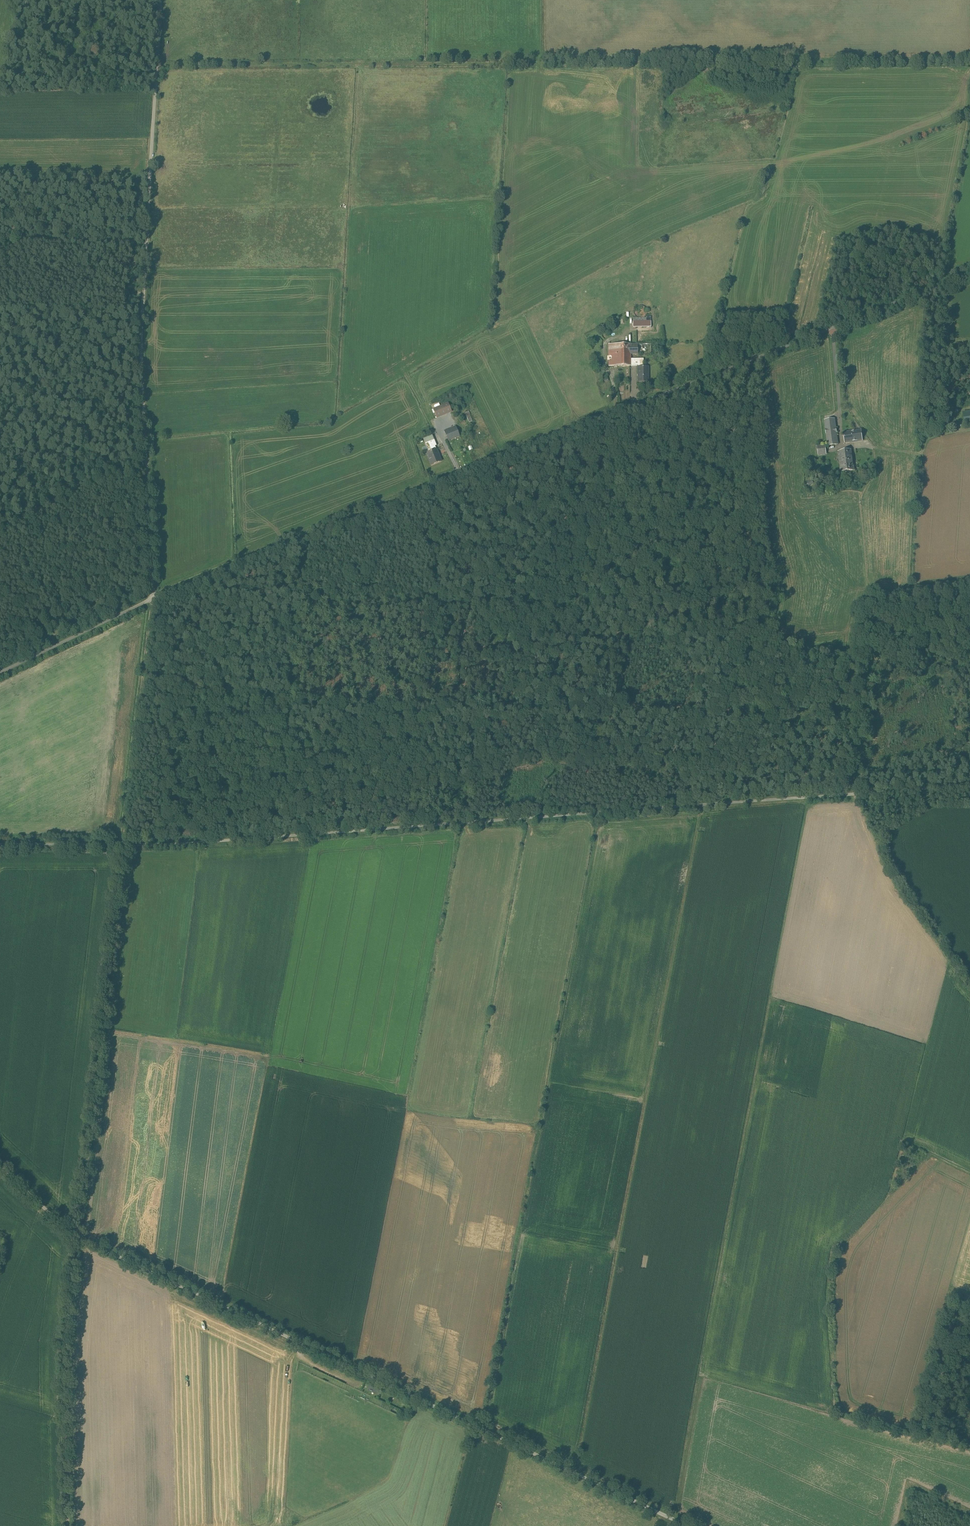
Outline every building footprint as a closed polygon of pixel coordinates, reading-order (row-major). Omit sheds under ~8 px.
[(637,317),(639,318),(642,318),(644,318),(646,316),(647,314),(647,311),(646,309),(644,307),(642,306),(639,306),(637,307),(635,309),(634,311),(634,313),(635,316),(637,317)] [(646,318),(646,321),(633,321),(633,328),(651,327),(651,318),(646,318)] [(617,344),(609,344),(609,366),(617,366),(617,356),(617,344)] [(630,344),(617,344),(617,356),(630,356),(630,354),(630,344)] [(651,344),(638,344),(638,354),(651,354),(651,344)] [(630,356),(617,356),(617,366),(630,366),(630,359),(630,356)] [(648,380),(648,367),(644,367),(638,367),(638,374),(639,374),(639,380),(638,380),(648,380)] [(448,403),(433,409),(437,418),(452,411),(448,403)] [(834,419),(825,420),(828,445),(838,444),(834,419)] [(456,426),(444,431),(448,440),(459,436),(456,426)] [(861,429),(844,431),(845,442),(862,440),(861,429)] [(434,440),(428,442),(431,448),(435,446),(437,446),(434,440)] [(435,446),(431,448),(428,442),(425,443),(426,446),(429,452),(427,453),(432,465),(441,461),(435,446)] [(825,446),(818,447),(819,454),(826,453),(825,446)] [(851,449),(838,451),(841,472),(854,470),(852,454),(851,454),(851,449)] [(371,1384),(368,1390),(377,1394),(380,1388),(371,1384)] [(470,1403),(470,1399),(448,1399),(448,1403),(455,1405),(459,1405),(459,1410),(467,1412),(475,1413),(470,1411),(471,1408),(471,1405),(473,1405),(473,1403),(470,1403)]
